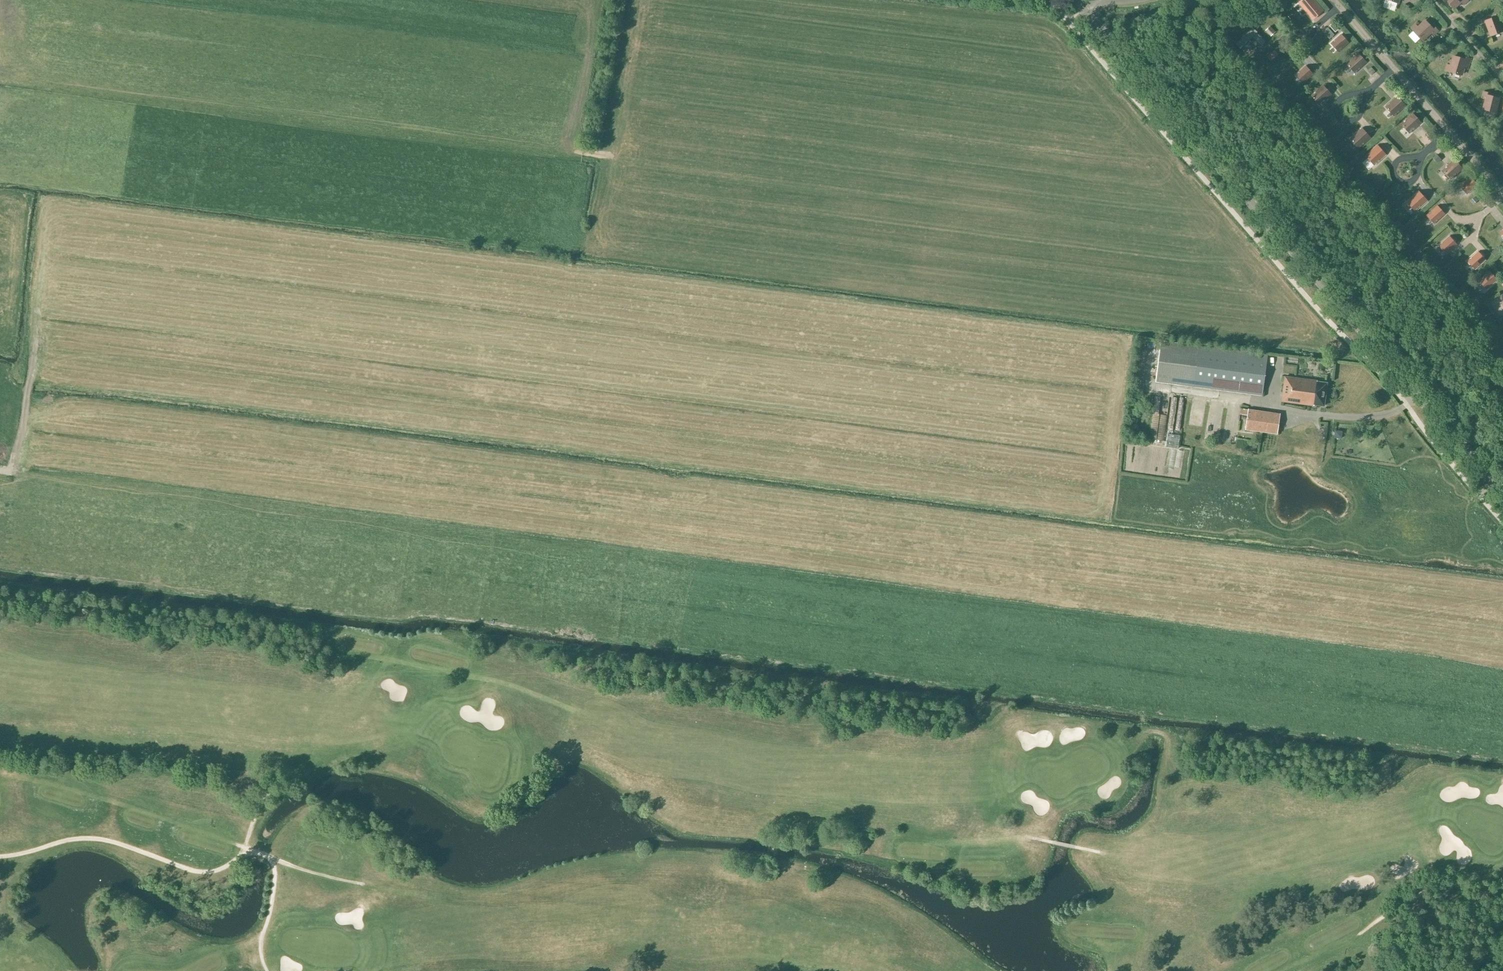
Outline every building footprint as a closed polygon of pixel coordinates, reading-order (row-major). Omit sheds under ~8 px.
[(1298,2),(1313,19),(1323,10),(1313,0),(1301,0),(1298,2)] [(1454,8),(1461,2),(1464,4),(1468,1),(1467,0),(1446,0),(1454,8)] [(1491,35),(1502,31),(1499,20),(1502,19),(1500,13),(1495,15),(1496,17),(1485,21),(1491,35)] [(1431,32),(1433,35),(1438,31),(1434,27),(1433,29),(1425,20),(1418,27),(1415,24),(1411,28),(1422,40),(1431,32)] [(1271,26),(1277,32),(1281,27),(1276,22),(1271,26)] [(1333,24),(1328,27),(1333,34),(1338,31),(1333,24)] [(1245,45),(1257,31),(1253,27),(1240,40),(1245,45)] [(1338,52),(1348,42),(1341,34),(1331,43),(1338,52)] [(1367,62),(1358,53),(1346,64),(1355,73),(1367,62)] [(1446,70),(1462,75),(1465,63),(1468,64),(1470,58),(1465,57),(1464,59),(1453,56),(1451,65),(1447,64),(1446,70)] [(1303,83),(1313,74),(1306,66),(1295,75),(1303,83)] [(1311,95),(1319,105),(1331,94),(1323,85),(1311,95)] [(1496,112),(1499,98),(1488,95),(1489,93),(1484,92),(1482,98),(1485,99),(1483,109),(1496,112)] [(1394,116),(1406,105),(1397,96),(1385,106),(1394,116)] [(1401,124),(1409,133),(1421,122),(1413,113),(1401,124)] [(1359,148),(1370,137),(1362,128),(1350,139),(1359,148)] [(1366,156),(1374,165),(1386,154),(1377,145),(1366,156)] [(1451,179),(1463,168),(1454,159),(1442,170),(1451,179)] [(1467,194),(1477,185),(1470,176),(1460,186),(1467,194)] [(1415,211),(1427,200),(1419,191),(1407,202),(1415,211)] [(1434,223),(1445,214),(1437,206),(1427,215),(1434,223)] [(1439,245),(1446,254),(1457,244),(1449,236),(1439,245)] [(1485,260),(1478,251),(1468,261),(1475,269),(1485,260)] [(1486,289),(1497,280),(1489,271),(1479,281),(1486,289)] [(1267,354),(1229,350),(1162,341),(1157,381),(1262,394),(1267,354)] [(1327,383),(1304,379),(1285,377),(1282,400),(1308,403),(1307,408),(1318,410),(1318,405),(1324,406),(1327,383)] [(1279,414),(1257,411),(1248,410),(1246,429),(1277,433),(1279,414)]
